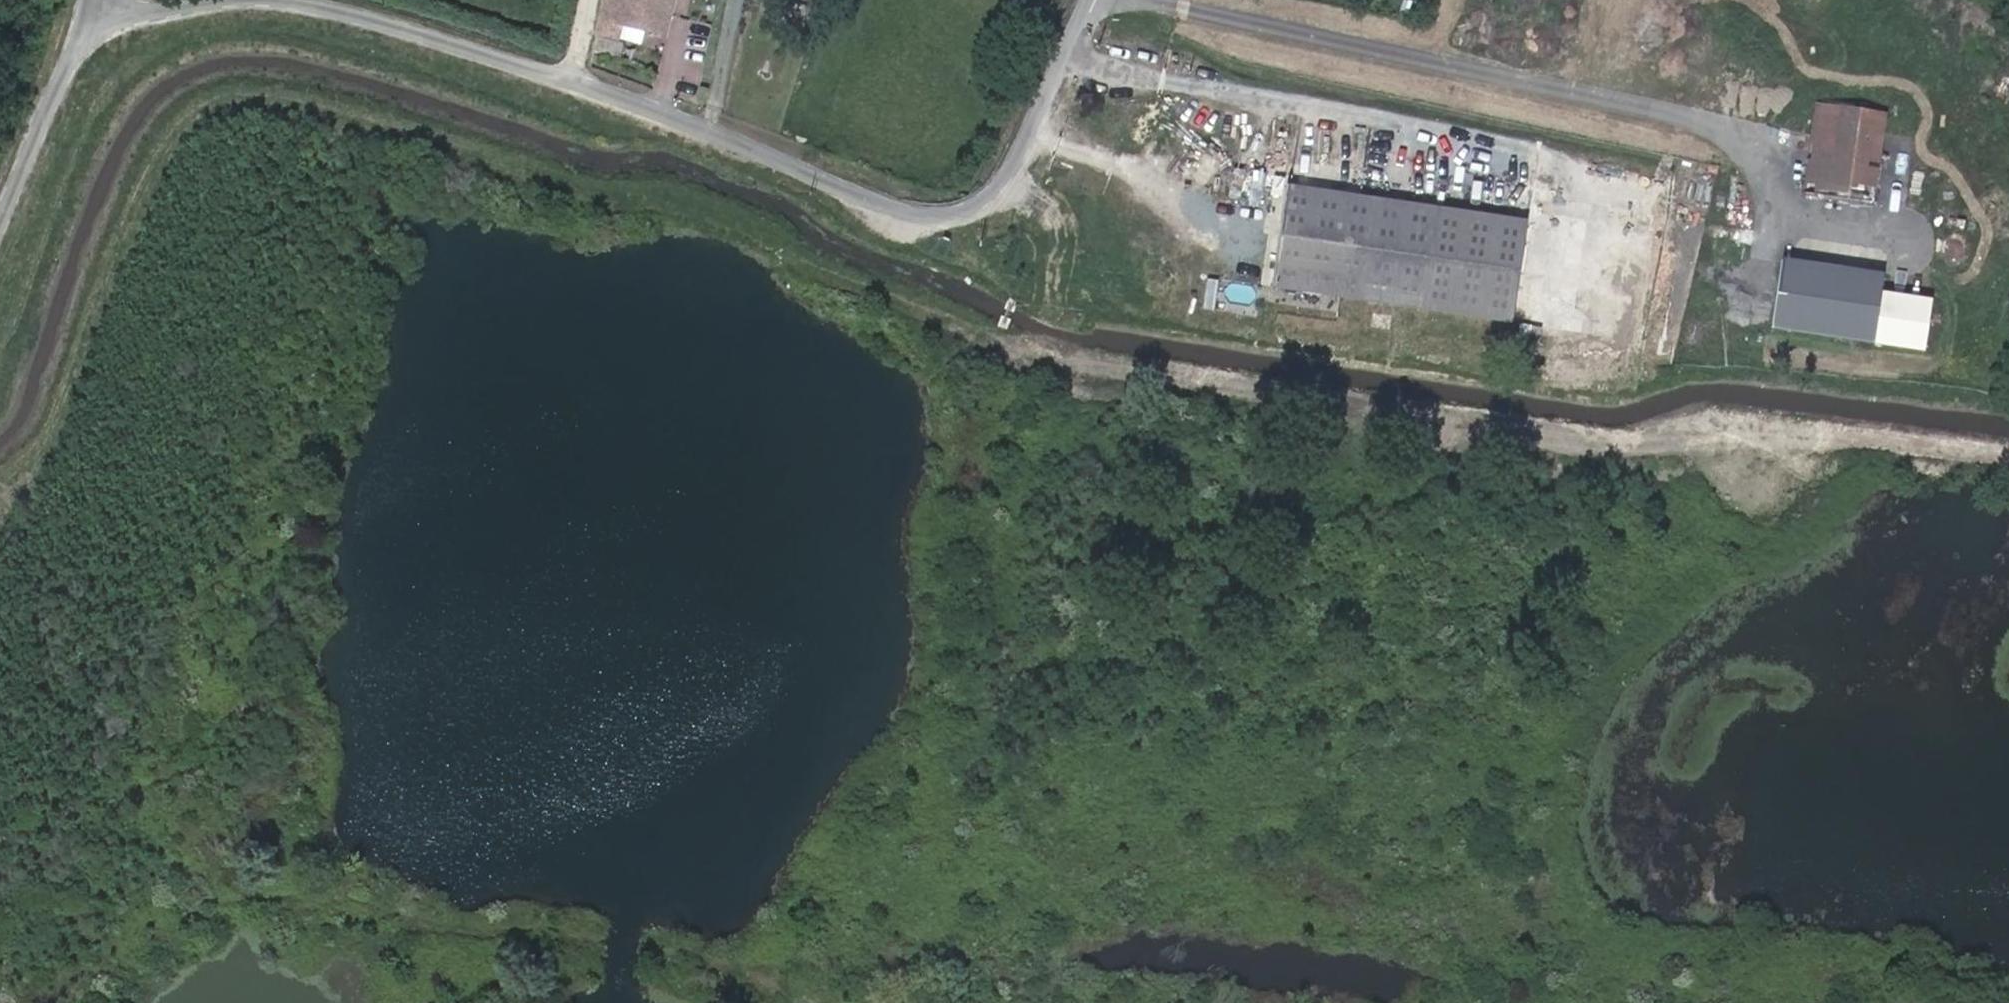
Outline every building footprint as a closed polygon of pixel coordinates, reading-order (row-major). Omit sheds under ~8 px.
[(597,36),(614,41),(616,29),(663,41),(675,0),(604,0),(597,36)] [(819,10),(829,13),(833,0),(822,0),(819,10)] [(1887,113),(1818,102),(1804,192),(1873,203),(1887,113)] [(1525,224),(1288,188),(1271,291),(1508,326),(1525,224)] [(1882,273),(1783,260),(1773,329),(1874,343),(1882,273)]
